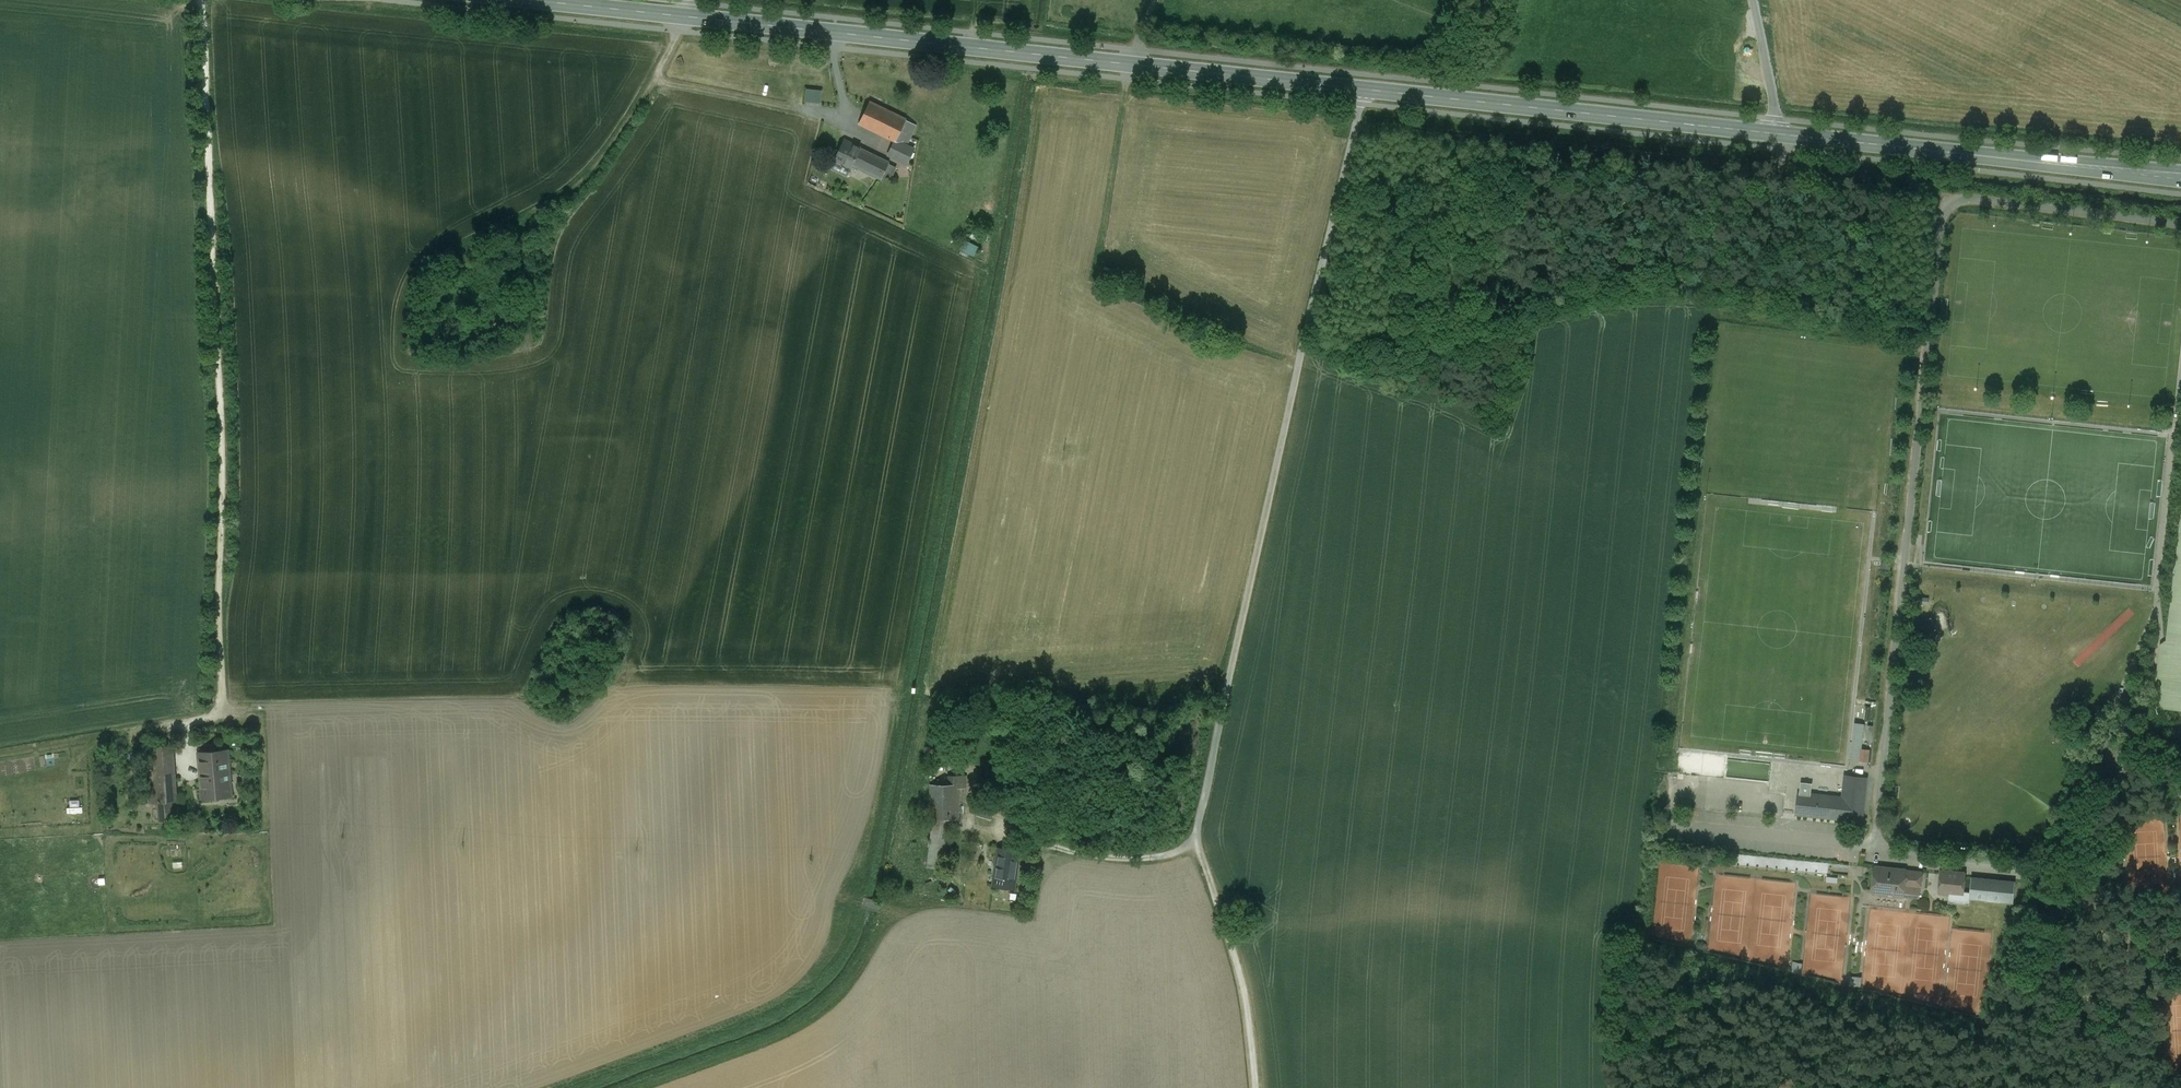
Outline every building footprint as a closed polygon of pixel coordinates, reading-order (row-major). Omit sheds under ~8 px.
[(824,102),(825,89),(809,88),(808,102),(824,102)] [(916,125),(870,102),(859,123),(895,141),(904,145),(906,146),(916,125)] [(854,144),(845,140),(835,160),(836,161),(851,168),(853,165),(861,149),(854,146),(854,144)] [(904,145),(895,141),(889,155),(902,161),(909,147),(906,146),(904,145)] [(889,163),(861,149),(853,165),(854,165),(882,179),(886,172),(885,172),(889,164),(889,163)] [(851,168),(836,161),(832,168),(847,176),(850,171),(851,171),(854,165),(853,165),(851,168)] [(889,164),(885,172),(886,172),(892,175),(896,167),(889,164)] [(966,250),(979,254),(981,246),(969,242),(966,250)] [(173,745),(149,747),(152,790),(176,788),(173,745)] [(228,750),(199,752),(201,777),(230,775),(228,750)] [(1868,751),(1860,750),(1859,760),(1867,761),(1868,751)] [(230,775),(201,777),(203,799),(232,797),(230,775)] [(959,776),(948,776),(948,785),(959,785),(959,776)] [(1800,794),(1798,814),(1862,821),(1867,778),(1847,777),(1844,799),(1800,794)] [(948,785),(930,785),(931,819),(951,819),(959,819),(959,789),(959,785),(948,785)] [(176,788),(152,790),(153,803),(159,803),(172,802),(177,801),(176,788)] [(996,804),(983,800),(979,816),(992,820),(996,804)] [(172,802),(159,803),(160,821),(173,820),(172,802)] [(951,819),(933,819),(927,867),(945,870),(951,819)] [(972,843),(960,841),(958,858),(970,860),(972,843)] [(983,844),(972,843),(970,860),(981,861),(983,844)] [(1019,852),(999,849),(994,886),(1014,889),(1019,852)] [(1905,870),(1875,867),(1874,868),(1872,891),(1874,893),(1903,896),(1904,886),(1920,888),(1921,887),(1922,873),(1922,872),(1907,870),(1906,871),(1905,870)] [(1964,873),(1943,871),(1941,872),(1939,891),(1941,893),(1961,895),(1963,893),(1965,875),(1964,873)] [(2015,883),(1972,879),(1970,900),(2013,904),(2015,883)]
